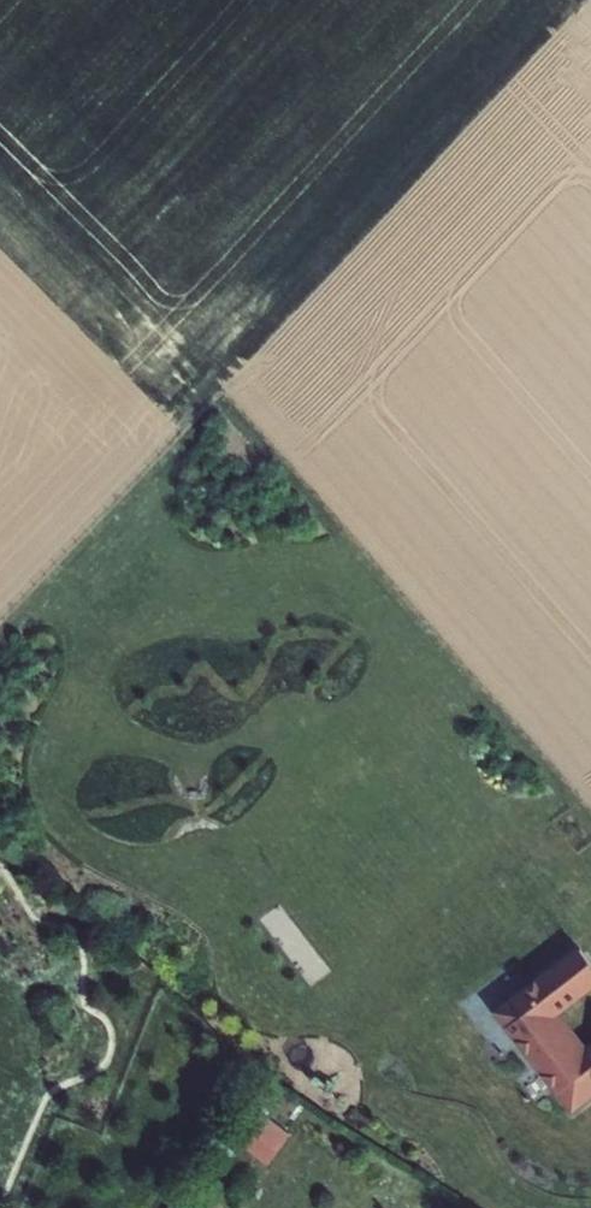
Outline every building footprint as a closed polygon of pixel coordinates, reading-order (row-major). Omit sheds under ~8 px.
[(567,1111),(590,1095),(590,1032),(584,1037),(564,1006),(590,988),(590,959),(580,942),(493,999),(567,1111)] [(271,1162),(295,1129),(262,1106),(239,1138),(271,1162)]
